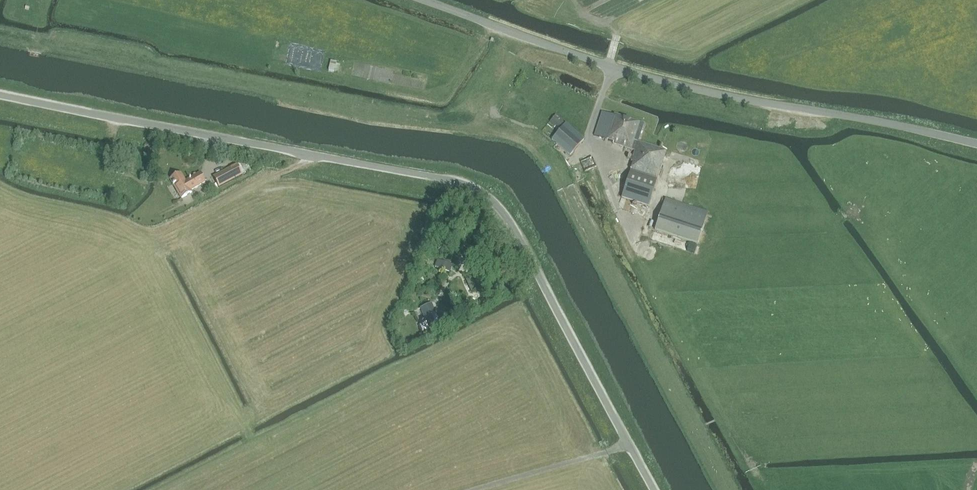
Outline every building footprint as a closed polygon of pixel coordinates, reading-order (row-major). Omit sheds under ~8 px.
[(337,62),(331,60),(329,70),(339,73),(341,65),(336,64),(337,62)] [(532,79),(527,89),(541,96),(546,86),(532,79)] [(509,100),(504,110),(510,113),(521,120),(524,115),(520,112),(522,107),(509,100)] [(630,171),(621,198),(648,206),(666,151),(635,141),(637,132),(641,133),(644,124),(640,123),(640,122),(622,116),(621,118),(602,112),(594,136),(613,143),(613,144),(634,151),(631,162),(633,162),(630,171)] [(556,115),(550,122),(559,131),(551,140),(570,156),(584,139),(566,123),(565,124),(556,115)] [(592,157),(580,162),(585,173),(597,167),(592,157)] [(246,161),(237,166),(237,165),(230,168),(213,177),(219,188),(251,171),(246,161)] [(181,173),(170,179),(182,199),(193,193),(191,190),(205,182),(200,173),(185,181),(181,173)] [(665,199),(664,204),(655,230),(698,244),(708,213),(665,199)] [(438,260),(435,267),(451,272),(453,265),(438,260)] [(471,278),(466,280),(472,292),(477,290),(471,278)] [(431,315),(435,313),(432,304),(421,309),(430,330),(436,327),(431,315)]
